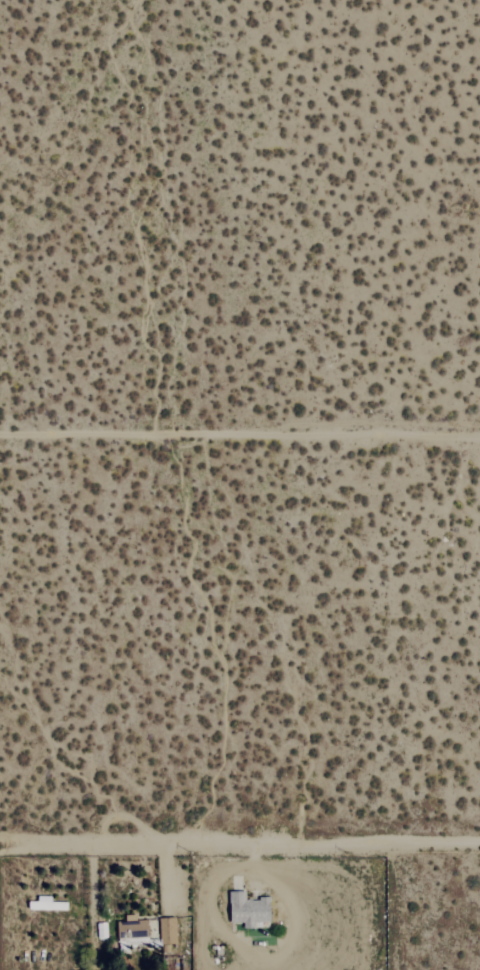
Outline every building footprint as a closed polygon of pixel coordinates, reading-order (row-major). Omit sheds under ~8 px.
[(255,922),(270,922),(270,896),(258,896),(258,900),(246,900),(246,891),(230,891),(230,923),(244,923),(244,928),(255,928),(255,922)] [(51,896),(38,896),(38,901),(29,901),(29,910),(61,909),(61,902),(52,902),(51,896)] [(136,920),(136,915),(126,915),(126,921),(118,921),(119,946),(149,945),(149,919),(136,920)] [(177,918),(161,917),(160,943),(177,944),(177,918)]
